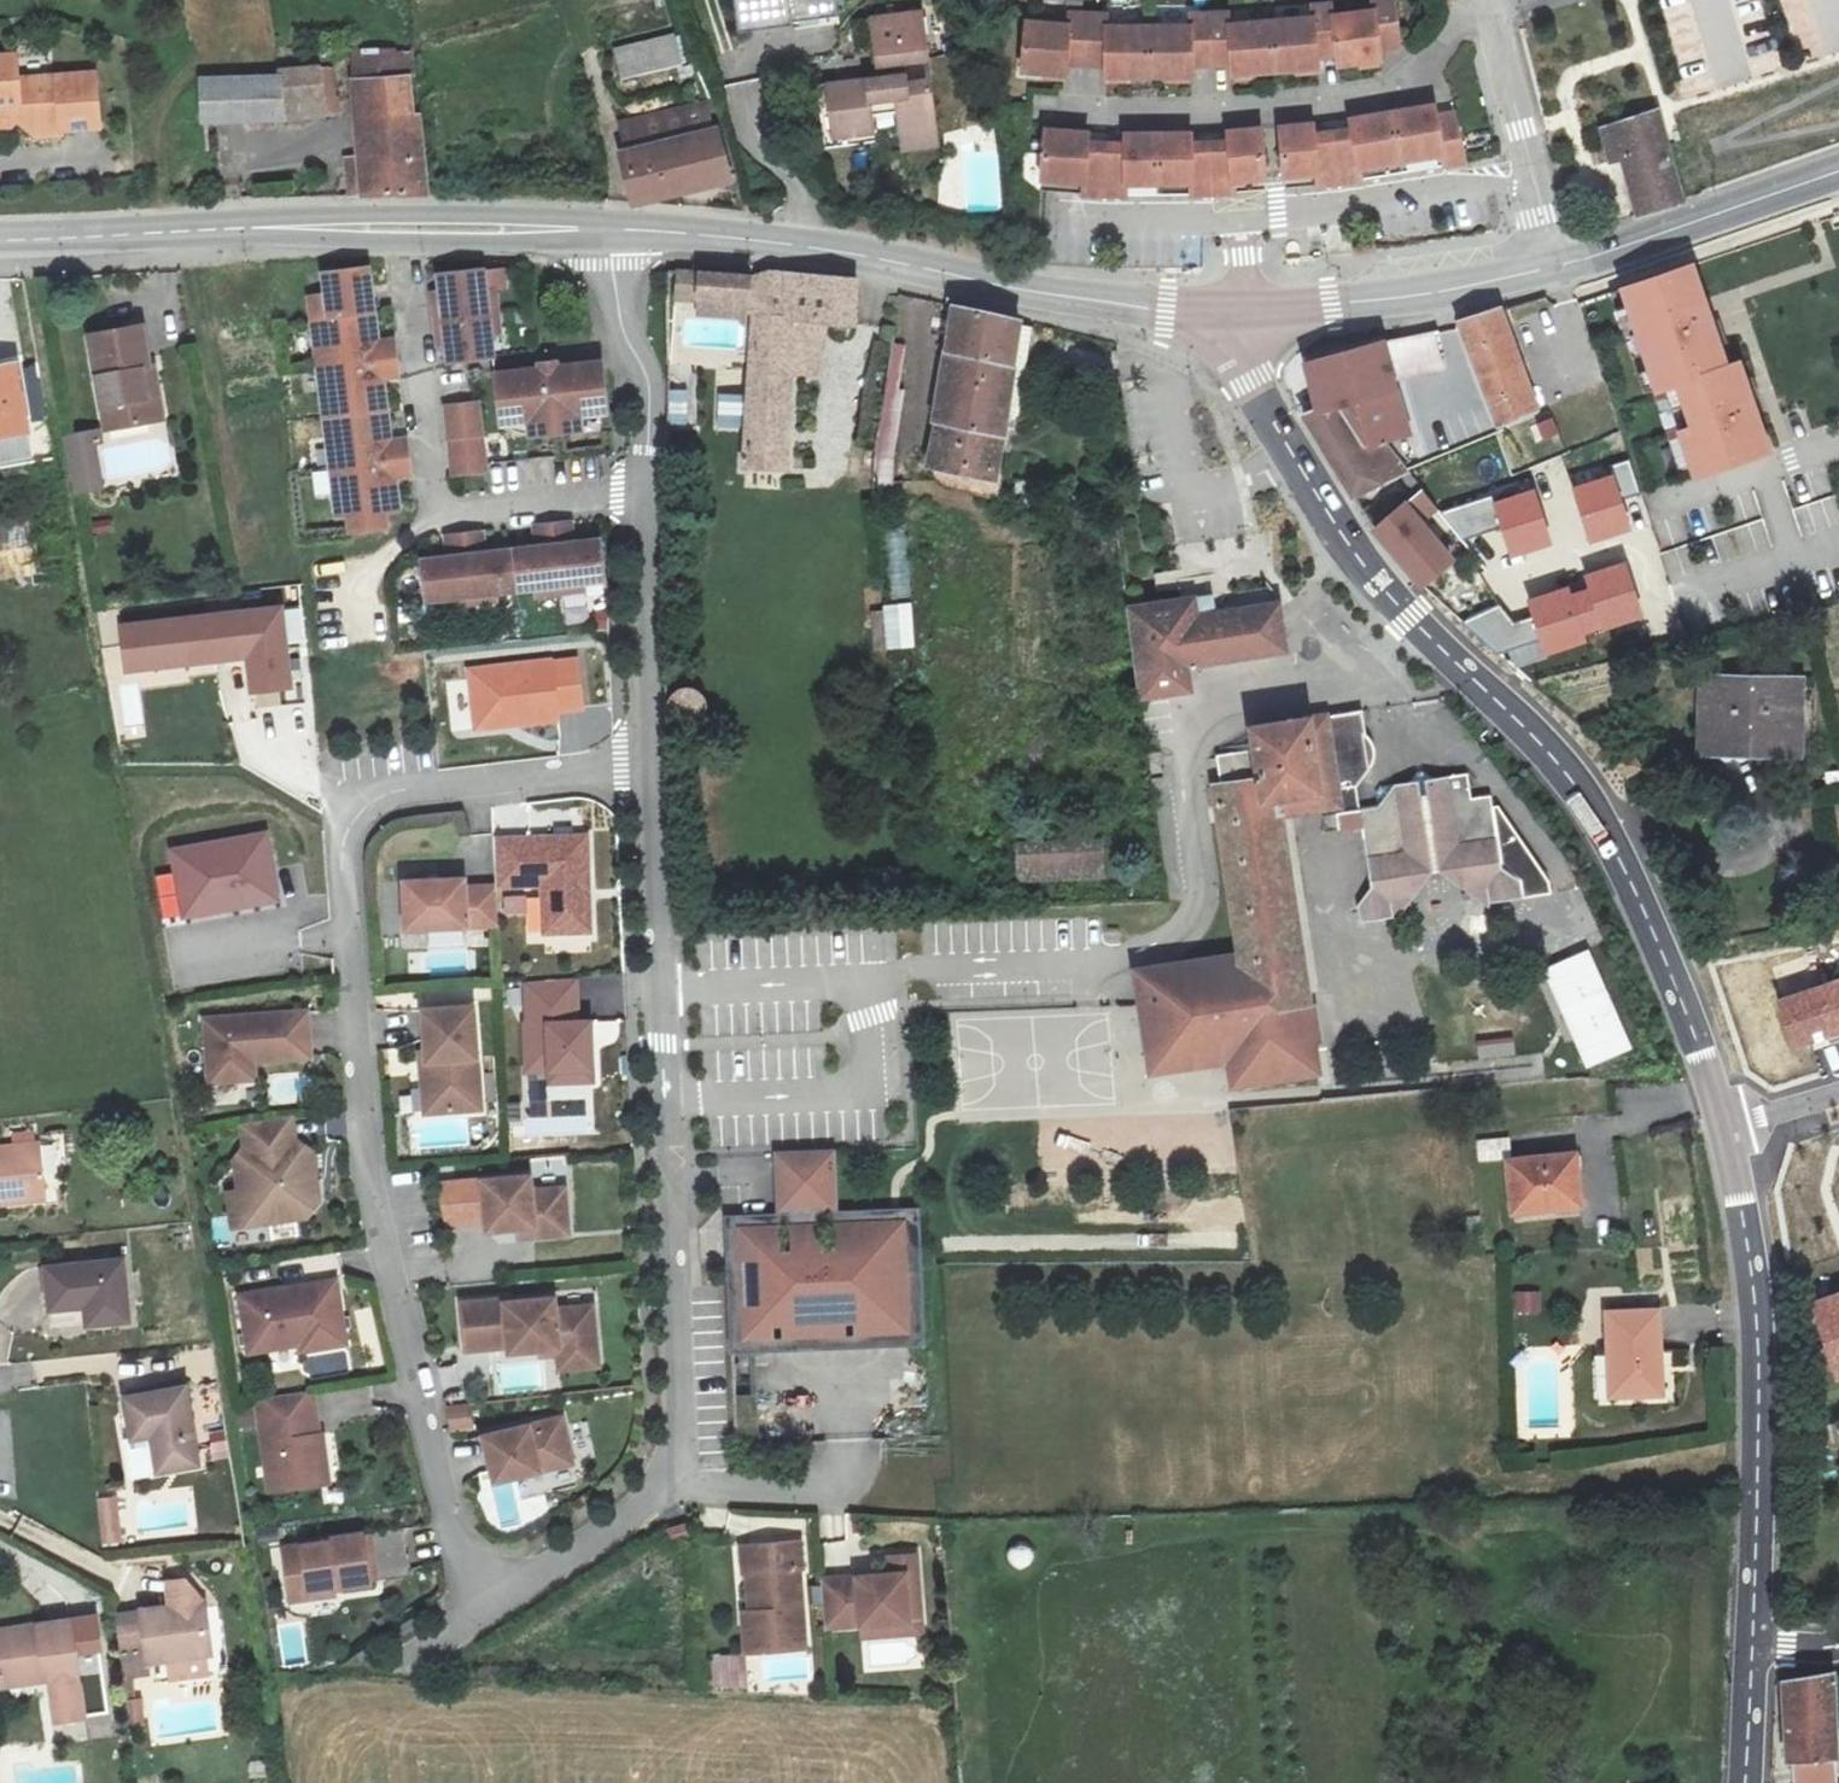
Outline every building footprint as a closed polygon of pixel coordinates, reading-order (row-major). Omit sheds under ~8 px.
[(835,0),(732,0),(736,30),(837,18),(835,0)] [(1278,72),(1288,71),(1330,67),(1330,59),(1350,56),(1352,66),(1395,60),(1394,48),(1415,47),(1408,0),(1386,0),(1388,10),(1344,14),(1343,5),(1323,5),(1324,17),(1268,23),(1278,72)] [(1244,76),(1278,72),(1268,23),(1241,26),(1239,13),(1220,12),(1201,14),(1201,26),(1115,27),(1116,15),(1078,13),(1076,25),(1033,22),(1029,71),(1073,75),(1074,65),(1093,65),(1114,66),(1114,77),(1157,76),(1201,77),(1202,66),(1242,65),(1244,76)] [(612,48),(620,82),(682,67),(674,34),(612,48)] [(835,142),(879,137),(877,119),(903,116),(906,142),(943,138),(935,81),(912,83),(909,64),(933,61),(930,39),(880,45),(884,77),(829,85),(835,142)] [(96,82),(17,81),(17,56),(0,56),(0,114),(7,114),(14,121),(33,138),(42,129),(57,130),(63,136),(95,136),(96,82)] [(351,73),(413,69),(411,59),(351,61),(351,73)] [(413,69),(351,73),(352,91),(416,88),(413,69)] [(318,75),(322,124),(340,124),(338,74),(318,75)] [(203,125),(322,124),(318,75),(279,78),(278,84),(202,88),(203,125)] [(879,146),(879,137),(835,142),(829,85),(819,86),(826,151),(879,146)] [(352,91),(356,167),(357,190),(341,190),(341,208),(426,209),(416,88),(352,91)] [(1643,210),(1689,194),(1659,102),(1551,129),(1568,189),(1582,184),(1578,171),(1626,159),(1643,210)] [(633,160),(715,142),(705,106),(622,126),(633,160)] [(1369,180),(1375,178),(1373,169),(1458,154),(1459,163),(1481,159),(1472,114),(1452,117),(1449,107),(1407,114),(1363,119),(1365,130),(1328,135),(1327,124),(1294,127),(1299,177),(1329,175),(1330,184),(1369,180)] [(0,114),(0,129),(6,130),(14,121),(7,114),(0,114)] [(1200,194),(1244,191),(1244,181),(1278,179),(1273,128),(1239,131),(1239,143),(1202,143),(1202,133),(1135,134),(1134,145),(1115,145),(1097,143),(1097,134),(1052,131),(1049,180),(1093,184),(1092,195),(1115,197),(1135,197),(1135,185),(1168,184),(1200,182),(1200,194)] [(944,149),(943,138),(906,142),(907,154),(944,149)] [(729,182),(715,142),(633,160),(625,162),(636,194),(667,200),(729,182)] [(1373,169),(1375,178),(1459,163),(1458,154),(1373,169)] [(357,190),(356,167),(341,167),(341,190),(357,190)] [(1244,181),(1244,191),(1279,189),(1278,179),(1244,181)] [(1093,184),(1049,180),(1047,191),(1092,195),(1093,184)] [(1135,185),(1135,197),(1200,194),(1200,182),(1168,184),(1135,185)] [(1353,240),(1355,257),(1375,254),(1372,238),(1353,240)] [(452,334),(452,359),(495,356),(493,330),(502,328),(500,287),(488,286),(487,265),(441,270),(444,297),(434,299),(436,337),(452,334)] [(373,268),(365,270),(327,270),(329,297),(314,298),(337,518),(353,519),(355,532),(384,531),(385,515),(395,514),(394,478),(410,477),(408,441),(390,440),(383,380),(398,377),(398,340),(378,341),(373,268)] [(1726,370),(1693,268),(1623,290),(1656,393),(1664,391),(1693,479),(1767,455),(1738,366),(1726,370)] [(709,277),(706,308),(760,316),(764,289),(709,277)] [(798,335),(804,337),(834,339),(866,344),(870,299),(804,287),(798,335)] [(1504,308),(1464,325),(1502,428),(1541,414),(1504,308)] [(959,309),(952,343),(1020,358),(1030,322),(959,309)] [(1403,338),(1414,381),(1455,368),(1442,327),(1403,338)] [(797,386),(804,337),(798,335),(764,328),(755,415),(735,414),(731,452),(748,454),(748,475),(783,478),(797,386)] [(139,329),(91,334),(105,429),(144,424),(136,368),(145,367),(139,329)] [(804,337),(797,386),(826,389),(834,339),(804,337)] [(1433,455),(1414,381),(1403,338),(1305,364),(1317,409),(1367,396),(1382,439),(1393,442),(1408,464),(1433,455)] [(994,479),(1020,358),(952,343),(935,424),(953,427),(946,468),(994,479)] [(608,415),(604,363),(563,367),(561,358),(540,358),(539,370),(495,373),(496,398),(479,398),(481,410),(476,410),(475,405),(445,407),(451,474),(482,473),(479,425),(528,421),(529,437),(582,433),(580,418),(608,415)] [(28,456),(15,363),(0,365),(0,460),(28,456)] [(145,367),(136,368),(144,424),(160,421),(153,366),(145,367)] [(1377,476),(1408,464),(1393,442),(1382,439),(1367,396),(1317,409),(1302,414),(1351,498),(1380,487),(1377,476)] [(888,397),(880,454),(903,456),(913,401),(888,397)] [(1553,418),(1533,426),(1539,443),(1560,435),(1553,418)] [(101,429),(66,434),(69,452),(75,491),(102,486),(96,442),(102,440),(101,429)] [(1574,489),(1591,542),(1630,529),(1620,497),(1638,491),(1628,460),(1610,466),(1613,476),(1574,489)] [(997,505),(1002,480),(994,479),(946,468),(949,495),(997,505)] [(1512,557),(1550,545),(1532,489),(1494,502),(1492,497),(1438,514),(1459,537),(1501,524),(1512,557)] [(1375,531),(1422,586),(1453,559),(1423,523),(1436,510),(1420,492),(1375,531)] [(1,584),(42,581),(37,514),(0,517),(0,565),(1,584)] [(423,566),(429,609),(449,606),(450,613),(503,606),(501,594),(541,589),(543,599),(591,592),(589,580),(606,578),(601,538),(575,541),(572,520),(534,525),(537,549),(485,556),(482,532),(443,538),(446,563),(423,566)] [(890,576),(908,575),(905,525),(887,526),(890,576)] [(1467,622),(1498,652),(1509,648),(1516,665),(1584,643),(1581,635),(1640,615),(1625,562),(1585,575),(1587,581),(1528,601),(1534,621),(1513,627),(1499,607),(1467,622)] [(1136,606),(1145,703),(1197,698),(1195,674),(1294,664),(1289,609),(1224,615),(1224,614),(1225,612),(1209,599),(1141,604),(1136,606)] [(914,604),(873,606),(875,650),(916,648),(914,604)] [(281,606),(121,623),(126,667),(248,654),(252,689),(290,685),(286,650),(281,606)] [(557,657),(471,666),(478,731),(564,722),(563,712),(558,661),(557,657)] [(580,658),(558,661),(563,712),(585,710),(580,658)] [(1712,682),(1711,738),(1765,739),(1764,755),(1798,755),(1799,684),(1712,682)] [(451,729),(471,728),(469,685),(449,686),(451,729)] [(1367,715),(1339,718),(1350,814),(1350,822),(1374,820),(1373,796),(1386,775),(1386,772),(1384,762),(1381,752),(1375,743),(1370,739),(1367,715)] [(1287,800),(1288,820),(1350,814),(1339,718),(1314,721),(1320,794),(1287,800)] [(1313,1082),(1288,820),(1287,800),(1320,794),(1314,721),(1258,727),(1260,751),(1225,755),(1228,785),(1221,785),(1238,956),(1163,963),(1164,976),(1134,979),(1143,1076),(1224,1067),(1226,1092),(1313,1082)] [(1394,794),(1396,818),(1397,835),(1371,836),(1377,885),(1365,901),(1369,927),(1404,925),(1444,870),(1494,913),(1531,910),(1529,886),(1509,869),(1504,815),(1486,815),(1484,788),(1449,790),(1436,785),(1422,792),(1394,794)] [(1350,822),(1336,823),(1336,839),(1371,836),(1397,835),(1396,818),(1374,820),(1350,822)] [(546,936),(598,933),(593,832),(541,835),(499,837),(501,890),(544,888),(546,936)] [(263,835),(172,852),(184,915),(275,899),(263,835)] [(1033,842),(1035,880),(1120,878),(1121,840),(1033,842)] [(497,927),(495,889),(464,890),(463,881),(403,884),(405,932),(497,927)] [(402,933),(403,948),(447,946),(446,931),(402,933)] [(1544,970),(1587,1066),(1630,1047),(1588,951),(1544,970)] [(1779,1002),(1795,1052),(1838,1038),(1838,982),(1779,1002)] [(479,1010),(428,1013),(431,1054),(425,1054),(425,1064),(436,1063),(438,1115),(484,1113),(479,1010)] [(313,1058),(310,1013),(207,1019),(211,1082),(242,1080),(241,1062),(255,1061),(313,1058)] [(256,1079),(255,1061),(241,1062),(242,1080),(256,1079)] [(436,1063),(425,1064),(428,1115),(438,1115),(436,1063)] [(252,1172),(256,1201),(259,1223),(275,1236),(323,1228),(336,1211),(330,1207),(329,1199),(333,1193),(329,1163),(312,1150),(309,1127),(258,1134),(262,1157),(252,1172)] [(70,1188),(59,1137),(0,1147),(0,1200),(70,1188)] [(1480,1161),(1512,1157),(1510,1137),(1477,1140),(1480,1161)] [(780,1152),(782,1207),(792,1207),(794,1250),(781,1251),(779,1223),(741,1225),(743,1262),(759,1262),(759,1286),(749,1291),(745,1300),(748,1336),(914,1329),(910,1267),(858,1270),(857,1256),(866,1255),(872,1249),(877,1239),(873,1219),(836,1222),(838,1247),(825,1247),(824,1206),(837,1204),(835,1150),(780,1152)] [(1511,1160),(1515,1214),(1583,1210),(1580,1156),(1511,1160)] [(536,1184),(442,1189),(451,1229),(491,1227),(492,1236),(522,1234),(537,1234),(537,1244),(572,1242),(570,1197),(537,1198),(536,1184)] [(249,1239),(275,1236),(259,1223),(256,1201),(244,1203),(249,1239)] [(792,1207),(782,1207),(782,1212),(729,1214),(736,1349),(930,1339),(923,1201),(837,1204),(824,1206),(825,1247),(838,1247),(836,1222),(873,1219),(877,1239),(872,1249),(866,1255),(857,1256),(858,1270),(910,1267),(914,1329),(748,1336),(745,1300),(749,1291),(759,1286),(759,1262),(743,1262),(741,1225),(779,1223),(781,1251),(794,1250),(792,1207)] [(537,1234),(522,1234),(539,1251),(537,1244),(537,1234)] [(68,1268),(75,1331),(153,1324),(148,1261),(68,1268)] [(314,1296),(315,1306),(355,1300),(353,1290),(314,1296)] [(1515,1290),(1515,1314),(1542,1314),(1542,1291),(1515,1290)] [(314,1296),(258,1304),(266,1360),(317,1352),(338,1349),(339,1356),(363,1353),(355,1300),(315,1306),(314,1296)] [(1813,1304),(1837,1376),(1838,1376),(1838,1296),(1813,1304)] [(506,1299),(462,1302),(466,1349),(509,1346),(510,1352),(539,1349),(558,1347),(558,1353),(597,1349),(592,1306),(555,1309),(555,1298),(506,1302),(506,1299)] [(1610,1314),(1611,1358),(1626,1358),(1628,1401),(1668,1400),(1665,1314),(1610,1314)] [(338,1349),(317,1352),(318,1360),(339,1356),(338,1349)] [(597,1349),(558,1353),(560,1368),(598,1365),(597,1349)] [(1607,1354),(1594,1355),(1596,1396),(1610,1395),(1607,1354)] [(1626,1358),(1611,1358),(1612,1402),(1628,1401),(1626,1358)] [(216,1385),(157,1397),(160,1416),(153,1417),(165,1477),(231,1464),(216,1385)] [(312,1398),(257,1406),(270,1499),(320,1492),(313,1445),(319,1443),(312,1398)] [(476,1409),(456,1411),(461,1433),(478,1431),(476,1409)] [(560,1417),(482,1434),(493,1480),(571,1462),(560,1417)] [(313,1445),(320,1492),(329,1490),(322,1443),(319,1443),(313,1445)] [(687,1524),(666,1529),(669,1542),(690,1536),(687,1524)] [(333,1588),(333,1590),(371,1585),(364,1538),(327,1543),(327,1546),(283,1553),(289,1594),(333,1588)] [(802,1543),(742,1548),(744,1575),(749,1574),(751,1615),(755,1614),(757,1654),(807,1650),(801,1571),(804,1570),(802,1543)] [(1031,1567),(1034,1548),(1012,1545),(1009,1564),(1031,1567)] [(823,1582),(827,1631),(862,1628),(922,1624),(917,1557),(890,1559),(892,1577),(823,1582)] [(333,1590),(333,1588),(289,1594),(290,1603),(334,1596),(333,1590)] [(156,1656),(183,1652),(215,1648),(211,1597),(118,1607),(123,1651),(156,1647),(156,1656)] [(744,1615),(747,1654),(757,1654),(755,1614),(751,1615),(744,1615)] [(55,1680),(55,1685),(84,1681),(76,1623),(0,1632),(0,1668),(1,1674),(39,1668),(37,1661),(51,1659),(55,1680)] [(862,1628),(863,1640),(923,1636),(922,1624),(862,1628)] [(215,1648),(183,1652),(187,1677),(218,1674),(215,1648)] [(746,1653),(712,1655),(714,1689),(749,1687),(746,1653)] [(39,1668),(1,1674),(3,1689),(55,1680),(51,1659),(37,1661),(39,1668)] [(1781,1683),(1788,1767),(1793,1766),(1794,1782),(1838,1782),(1838,1761),(1835,1761),(1832,1676),(1781,1683)] [(130,1725),(147,1725),(147,1700),(130,1700),(130,1725)] [(109,1711),(89,1714),(92,1735),(113,1731),(109,1711)]
